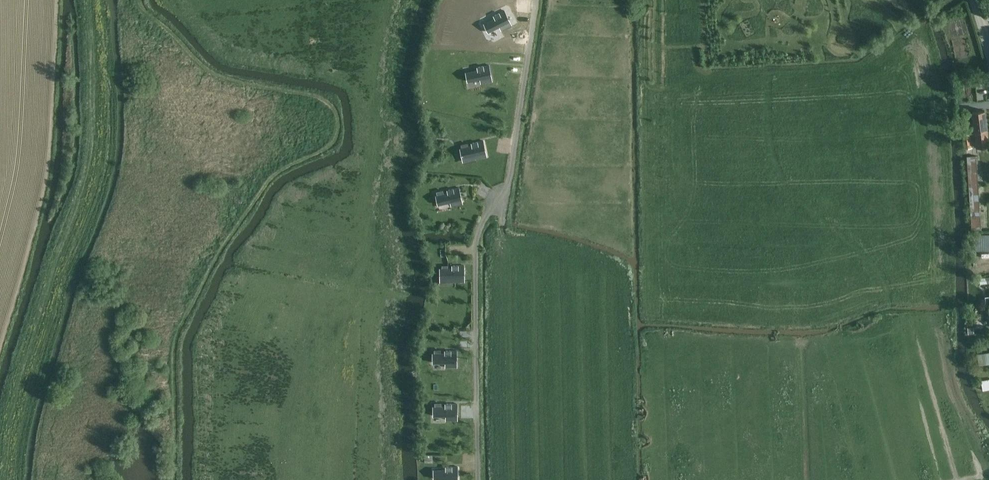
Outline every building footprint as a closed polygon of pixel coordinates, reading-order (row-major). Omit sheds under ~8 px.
[(494,18),(484,23),(488,31),(499,26),(501,29),(511,24),(504,10),(493,16),(494,18)] [(477,70),(466,72),(467,81),(480,79),(481,82),(492,80),(489,65),(477,67),(477,70)] [(967,113),(968,121),(973,120),(974,133),(976,146),(976,147),(985,146),(988,145),(987,131),(985,110),(972,112),(972,113),(967,113)] [(970,133),(962,134),(964,148),(972,147),(970,133)] [(472,146),(460,148),(462,157),(475,155),(475,158),(486,156),(483,140),(471,143),(472,146)] [(971,229),(981,228),(976,155),(972,156),(966,156),(971,229)] [(437,195),(436,195),(438,204),(450,201),(451,205),(462,203),(461,198),(460,196),(458,187),(452,189),(449,190),(447,190),(447,193),(444,193),(443,190),(436,191),(437,195)] [(442,268),(440,268),(440,278),(453,277),(453,281),(464,281),(464,265),(452,265),(452,268),(448,268),(448,265),(442,265),(442,268)] [(434,353),(433,353),(433,363),(445,363),(445,367),(456,367),(456,362),(456,357),(456,351),(444,351),(444,353),(441,353),(441,350),(434,350),(434,353)] [(988,364),(988,353),(977,354),(978,365),(988,364)] [(988,389),(988,379),(981,380),(982,390),(988,389)] [(435,406),(433,406),(433,416),(446,416),(446,420),(457,420),(457,411),(457,404),(445,404),(445,406),(441,406),(441,402),(435,402),(435,406)] [(433,470),(434,479),(446,479),(458,479),(457,467),(445,467),(445,469),(433,470)]
